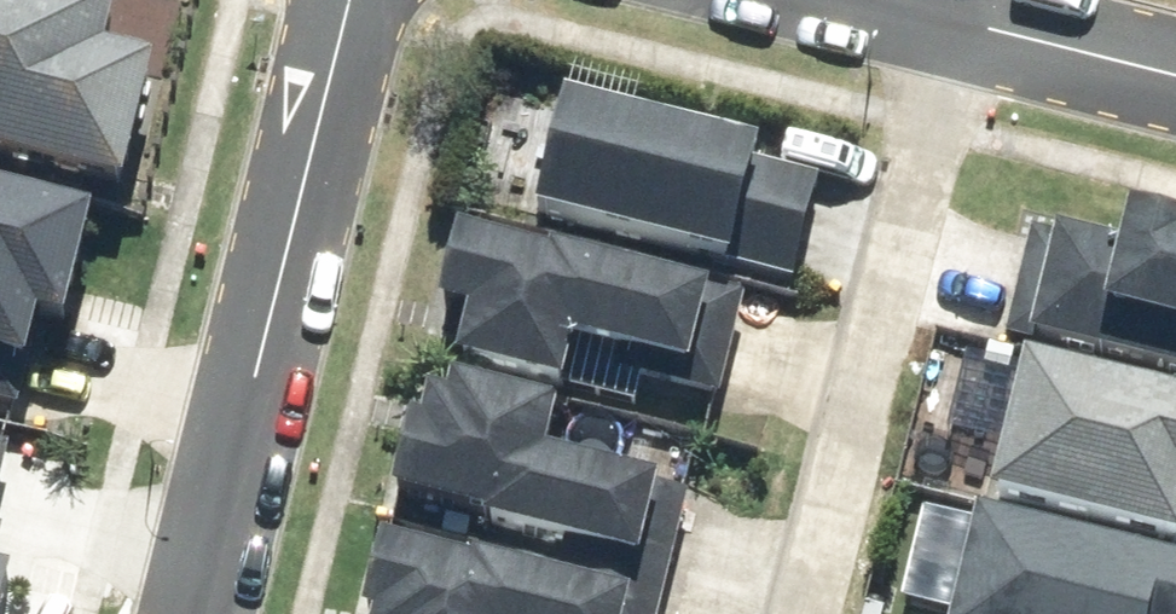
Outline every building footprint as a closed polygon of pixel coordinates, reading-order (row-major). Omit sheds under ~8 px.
[(135,187),(169,55),(121,43),(133,0),(0,0),(0,152),(135,187)] [(552,213),(813,271),(836,165),(775,151),(781,127),(581,83),(552,213)] [(37,365),(49,315),(79,322),(106,210),(0,184),(0,356),(37,365)] [(1175,366),(1175,207),(1152,202),(1144,237),(1073,221),(1070,233),(1040,226),(1018,333),(1175,366)] [(478,354),(583,377),(594,329),(637,339),(632,361),(741,385),(765,277),(574,235),(573,241),(478,220),(461,296),(489,303),(478,354)] [(1175,527),(1175,381),(1044,350),(1012,488),(1175,527)] [(409,486),(664,550),(685,468),(570,439),(581,395),(473,368),(467,389),(448,384),(441,412),(428,409),(409,486)] [(16,454),(0,450),(0,518),(16,454)] [(1003,500),(976,613),(1175,613),(1175,540),(1003,500)] [(26,570),(7,566),(15,535),(0,531),(0,613),(15,613),(26,570)] [(651,584),(491,547),(490,553),(397,532),(379,611),(389,613),(644,613),(651,584)]
